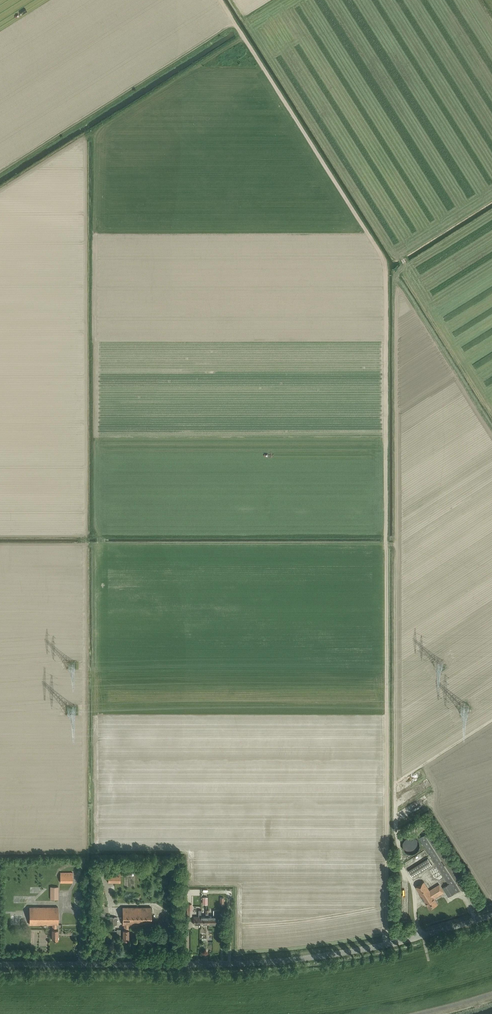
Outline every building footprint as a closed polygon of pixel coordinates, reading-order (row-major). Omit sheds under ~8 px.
[(428,787),(434,784),(430,776),(426,778),(428,782),(424,784),(422,782),(411,788),(414,792),(427,785),(428,787)] [(428,794),(416,801),(419,806),(431,799),(428,794)] [(432,831),(419,839),(449,885),(443,888),(449,897),(454,894),(467,886),(432,831)] [(420,847),(420,846),(420,845),(420,844),(420,843),(419,843),(419,842),(419,841),(418,841),(417,840),(417,839),(416,839),(415,838),(414,838),(413,838),(412,838),(411,837),(410,838),(409,838),(408,838),(407,839),(406,839),(405,840),(405,841),(404,841),(404,842),(403,843),(403,844),(403,845),(403,846),(403,847),(403,848),(403,849),(404,850),(404,851),(405,852),(406,853),(407,853),(407,854),(408,854),(409,854),(410,854),(410,855),(411,855),(412,855),(413,855),(414,854),(415,854),(416,854),(416,853),(417,853),(417,852),(418,852),(418,851),(419,850),(420,849),(420,848),(420,847)] [(418,874),(432,865),(428,859),(414,867),(407,871),(411,878),(418,874)] [(72,873),(60,873),(60,883),(73,883),(72,873)] [(108,873),(108,883),(120,883),(120,873),(108,873)] [(434,899),(444,893),(439,885),(430,891),(424,882),(416,888),(429,910),(438,904),(434,899)] [(59,900),(58,887),(50,887),(50,900),(59,900)] [(469,896),(474,904),(479,902),(474,893),(469,896)] [(58,908),(30,907),(30,925),(52,925),(52,930),(57,930),(57,925),(58,925),(58,908)] [(124,925),(124,930),(129,930),(129,925),(151,925),(151,908),(123,908),(123,925),(124,925)] [(208,925),(216,925),(216,919),(220,919),(220,911),(213,911),(213,917),(208,917),(208,925)]
